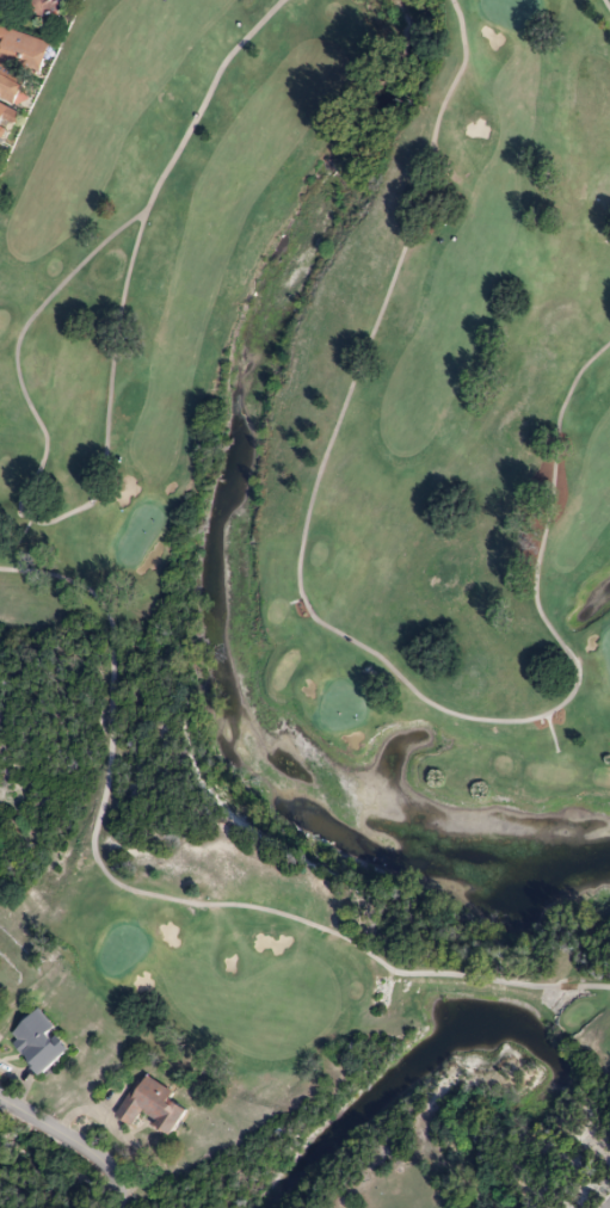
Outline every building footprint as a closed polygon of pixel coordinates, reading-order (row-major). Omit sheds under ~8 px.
[(67,10),(63,0),(25,0),(34,22),(67,10)] [(0,28),(0,75),(3,66),(39,78),(50,44),(0,28)] [(10,137),(18,110),(23,111),(30,89),(0,79),(0,134),(10,137)] [(54,1028),(37,1010),(6,1039),(40,1076),(68,1050),(51,1032),(54,1028)] [(172,1093),(140,1074),(114,1117),(131,1127),(140,1113),(152,1120),(149,1126),(169,1138),(185,1112),(167,1101),(172,1093)]
